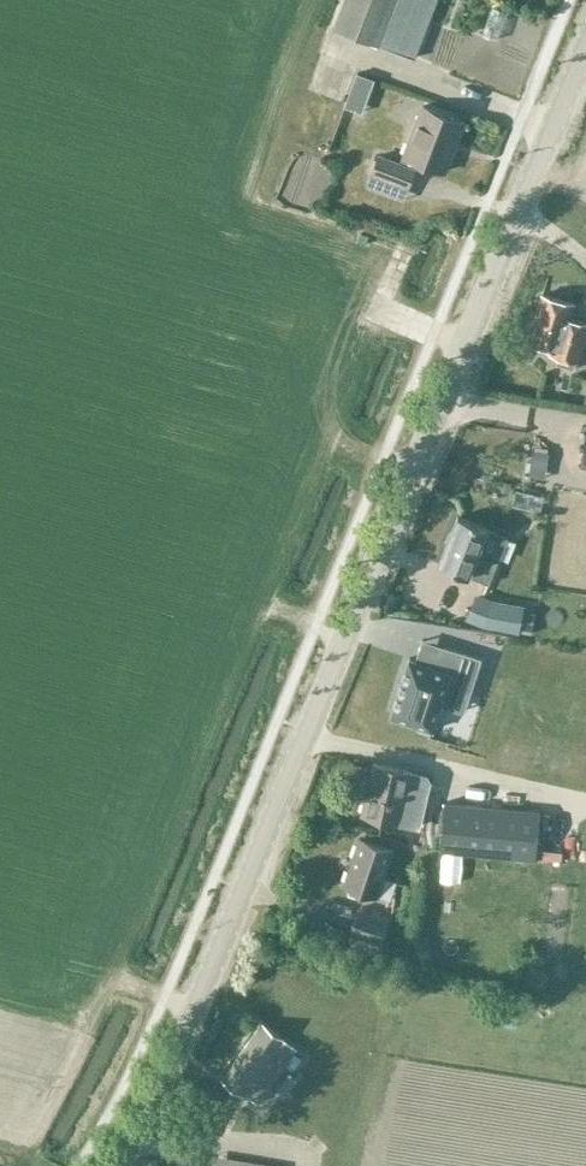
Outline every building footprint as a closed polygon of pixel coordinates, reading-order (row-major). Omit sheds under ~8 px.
[(337,27),(416,57),(415,58),(446,70),(459,33),(446,28),(457,0),(347,0),(337,27)] [(358,72),(346,106),(361,112),(374,77),(358,72)] [(467,121),(422,103),(400,161),(378,153),(366,186),(404,201),(417,167),(414,166),(416,161),(446,173),(467,121)] [(570,314),(574,300),(543,291),(530,338),(553,345),(552,349),(561,351),(558,360),(577,365),(579,355),(581,356),(585,335),(585,318),(570,314)] [(539,465),(553,467),(559,440),(544,437),(539,465)] [(457,514),(438,563),(470,576),(470,575),(490,583),(500,558),(509,534),(489,527),(457,514)] [(478,597),(470,618),(488,625),(522,632),(526,609),(496,604),(478,597)] [(410,657),(391,716),(433,729),(434,727),(433,727),(446,686),(469,694),(481,658),(444,646),(438,666),(410,657)] [(412,774),(376,765),(364,814),(400,823),(412,774)] [(571,814),(541,811),(541,817),(447,805),(441,854),(534,866),(535,860),(566,862),(571,814)] [(343,885),(348,887),(349,892),(358,895),(362,892),(379,897),(395,848),(359,836),(343,885)] [(379,943),(387,918),(359,909),(351,933),(379,943)] [(296,1048),(262,1023),(223,1076),(258,1101),(296,1048)] [(215,1156),(214,1165),(283,1165),(215,1156)]
